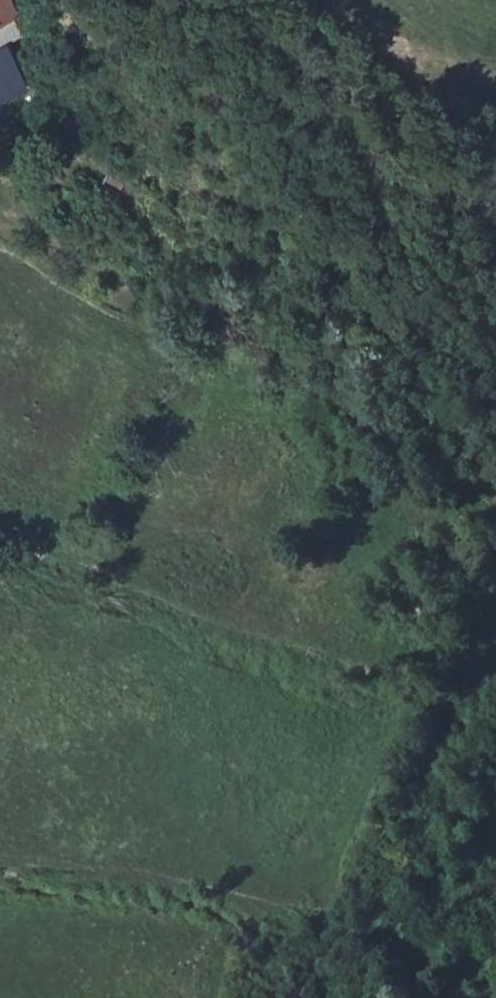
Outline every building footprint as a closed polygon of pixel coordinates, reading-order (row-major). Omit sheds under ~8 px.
[(21,32),(8,0),(0,0),(0,40),(21,32)]
